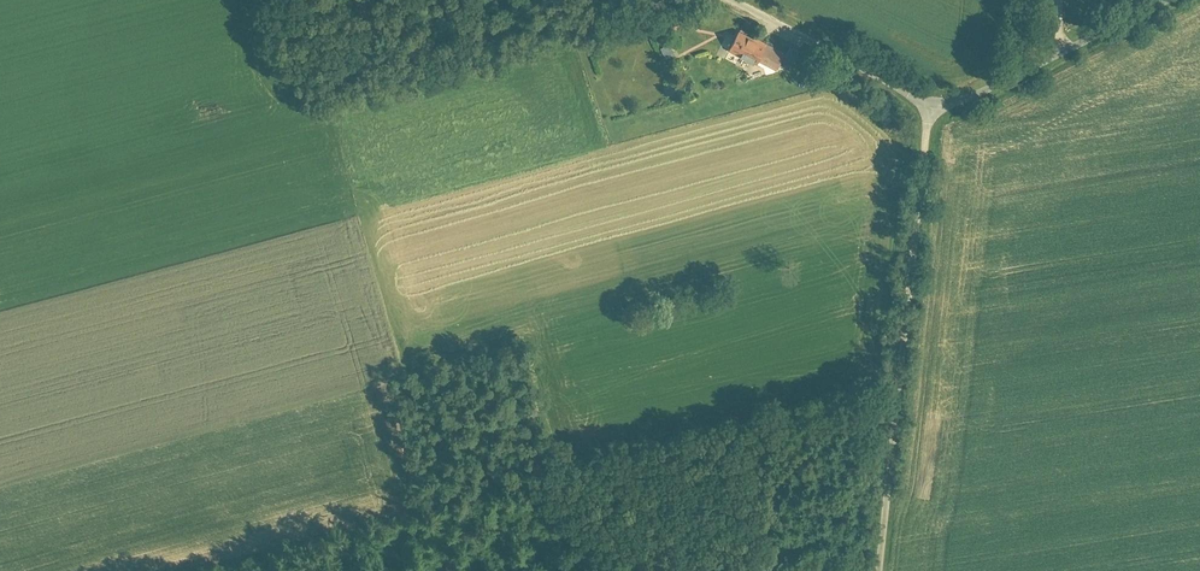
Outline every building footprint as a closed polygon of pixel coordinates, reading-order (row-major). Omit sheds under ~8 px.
[(744,27),(732,52),(773,73),(786,48),(744,27)]
